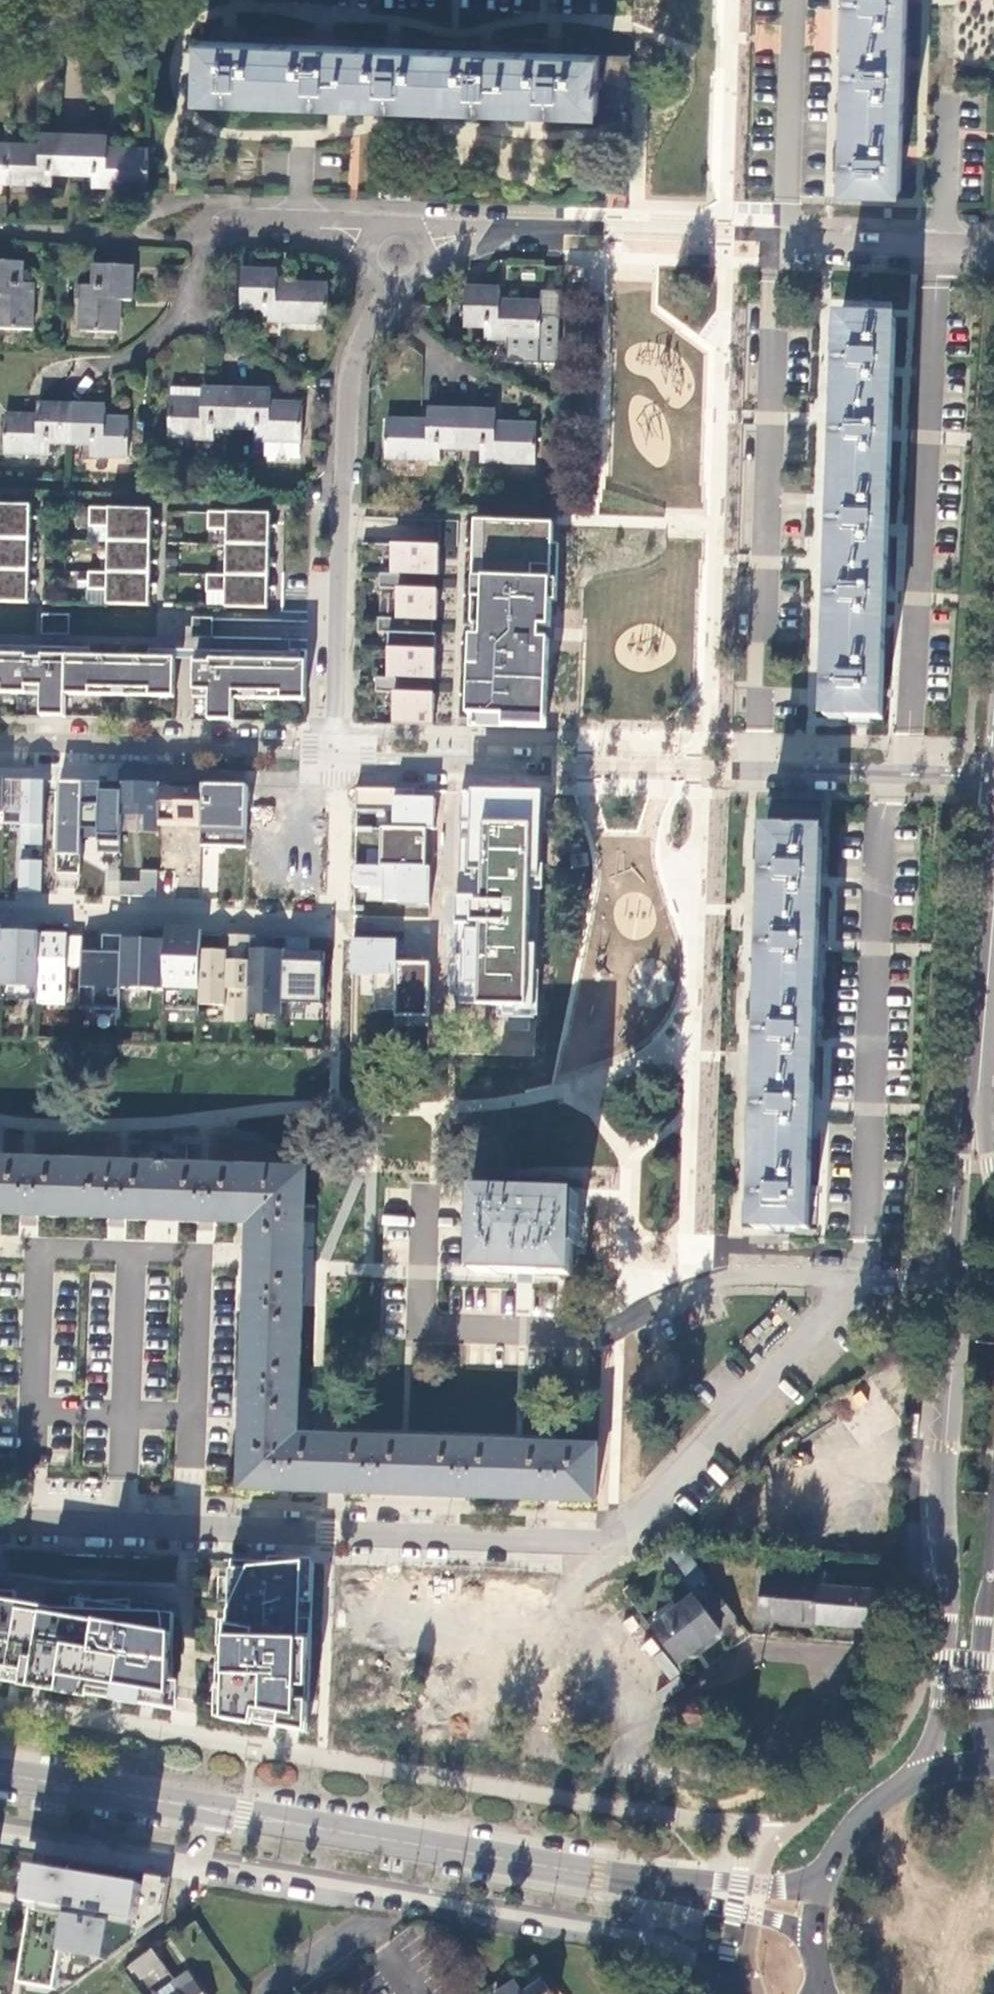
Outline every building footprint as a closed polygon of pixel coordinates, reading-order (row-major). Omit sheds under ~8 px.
[(847,185),(900,188),(901,154),(905,66),(907,0),(854,0),(847,185)] [(234,43),(204,42),(202,97),(629,112),(631,57),(557,54),(487,52),(395,49),(324,46),(234,43)] [(148,187),(149,151),(115,150),(108,150),(108,136),(49,135),(41,135),(40,150),(0,149),(0,183),(52,185),(52,172),(93,173),(93,186),(148,187)] [(601,262),(586,261),(585,275),(600,276),(601,262)] [(0,264),(0,329),(32,330),(32,286),(20,285),(21,264),(0,264)] [(132,269),(96,267),(95,288),(82,287),(80,331),(114,334),(115,302),(132,303),(132,269)] [(278,273),(241,272),(241,309),(262,310),(262,323),(327,325),(328,289),(277,287),(278,273)] [(502,291),(467,290),(467,327),(487,328),(487,341),(540,343),(541,307),(501,305),(502,291)] [(899,324),(844,321),(829,718),(883,720),(885,679),(888,611),(891,528),(894,443),(898,361),(899,324)] [(299,443),(301,410),(268,409),(268,393),(258,392),(210,391),(201,391),(200,407),(170,405),(168,439),(212,440),(212,428),(254,429),(254,442),(299,443)] [(45,405),(36,405),(35,423),(4,422),(2,455),(49,456),(49,444),(90,445),(89,457),(126,458),(127,427),(104,426),(104,408),(96,407),(45,405)] [(414,424),(386,423),(385,459),(438,461),(439,449),(480,451),(479,462),(533,465),(534,429),(506,428),(494,427),(494,414),(428,411),(427,424),(414,424)] [(31,507),(0,505),(0,600),(29,601),(29,581),(36,582),(36,580),(29,579),(30,558),(37,558),(37,556),(30,557),(31,519),(38,520),(38,518),(31,518),(31,507)] [(152,522),(152,510),(91,508),(90,527),(109,527),(108,572),(89,572),(89,589),(108,589),(107,604),(150,605),(150,585),(157,586),(157,584),(150,584),(151,562),(158,563),(158,561),(151,560),(152,524),(159,524),(159,522),(152,522)] [(270,526),(271,515),(209,513),(209,531),(228,532),(227,576),(208,575),(207,593),(226,593),(226,608),(268,609),(269,590),(276,590),(276,588),(269,588),(269,566),(276,567),(276,565),(270,565),(270,528),(277,528),(277,526),(270,526)] [(473,624),(483,625),(486,523),(476,522),(473,624)] [(518,718),(547,719),(550,640),(541,640),(541,627),(550,627),(551,602),(553,545),(554,525),(486,523),(483,625),(482,637),(472,637),(471,654),(482,654),(482,666),(471,665),(469,716),(505,717),(505,728),(517,728),(518,718)] [(394,725),(434,726),(435,694),(431,694),(431,680),(435,681),(437,635),(433,635),(433,621),(437,621),(438,591),(434,591),(435,577),(439,577),(440,546),(393,545),(392,574),(381,574),(380,589),(399,589),(398,619),(379,618),(379,633),(390,633),(389,678),(377,678),(377,693),(395,693),(394,725)] [(560,545),(553,545),(551,602),(558,602),(560,545)] [(43,635),(61,636),(62,616),(43,615),(43,635)] [(195,619),(195,639),(212,639),(212,627),(212,619),(195,619)] [(43,656),(43,649),(0,648),(0,656),(28,656),(43,656)] [(66,696),(175,699),(176,660),(147,659),(67,657),(67,650),(43,649),(43,656),(42,696),(41,717),(66,717),(66,696)] [(67,650),(67,657),(92,658),(92,650),(67,650)] [(195,660),(211,661),(211,653),(183,652),(147,651),(147,659),(176,660),(183,660),(195,660)] [(210,699),(210,721),(234,722),(234,700),(306,701),(307,663),(235,661),(235,653),(211,653),(211,661),(210,699)] [(482,654),(471,654),(471,665),(482,666),(482,654)] [(27,696),(28,656),(0,656),(0,695),(27,696)] [(28,656),(27,696),(42,696),(43,656),(28,656)] [(210,700),(211,661),(195,660),(194,699),(210,700)] [(505,717),(469,716),(469,727),(505,728),(505,717)] [(518,718),(517,728),(547,729),(547,719),(518,718)] [(42,893),(43,780),(21,779),(17,892),(42,893)] [(82,836),(83,781),(56,781),(55,875),(81,875),(82,836)] [(122,853),(122,829),(122,789),(98,789),(98,781),(83,781),(82,836),(98,836),(98,852),(122,853)] [(156,826),(158,786),(122,784),(122,789),(122,829),(156,829),(156,826)] [(202,787),(158,786),(156,826),(202,826),(202,787)] [(247,847),(248,787),(202,787),(202,826),(202,847),(247,847)] [(358,789),(349,1044),(532,1052),(545,789),(358,789)] [(825,803),(771,801),(754,1228),(808,1230),(810,1190),(812,1122),(816,1040),(819,960),(822,880),(825,803)] [(165,941),(165,991),(199,993),(200,951),(200,930),(165,928),(165,941)] [(2,951),(1,985),(38,987),(40,932),(3,931),(2,951)] [(81,934),(40,932),(38,987),(37,1009),(77,1010),(79,954),(81,934)] [(252,936),(227,935),(226,952),(200,951),(199,993),(198,1007),(224,1009),(223,1023),(247,1024),(248,1018),(251,952),(252,936)] [(121,990),(123,941),(123,937),(100,936),(99,955),(79,954),(77,1010),(120,1010),(121,990)] [(165,941),(123,941),(121,990),(151,991),(165,991),(165,941)] [(281,953),(251,952),(248,1018),(278,1019),(278,1006),(281,953)] [(324,954),(281,953),(278,1006),(325,1008),(324,954)] [(597,1449),(521,1447),(414,1443),(326,1439),(279,1437),(280,1424),(280,1421),(296,1422),(304,1262),(305,1218),(307,1171),(188,1167),(189,1144),(143,1142),(142,1165),(0,1160),(0,1200),(2,1200),(2,1215),(38,1216),(126,1219),(204,1222),(236,1223),(237,1208),(252,1207),(251,1224),(251,1234),(250,1260),(248,1302),(245,1387),(243,1423),(241,1490),(287,1492),(323,1493),(373,1494),(412,1496),(462,1498),(519,1499),(549,1501),(595,1502),(597,1449)] [(580,1198),(475,1194),(473,1243),(477,1243),(476,1276),(572,1279),(574,1248),(579,1247),(580,1198)] [(679,1542),(668,1552),(694,1590),(707,1580),(679,1542)] [(313,1565),(227,1563),(216,1725),(304,1741),(312,1632),(313,1565)] [(866,1631),(870,1586),(760,1577),(756,1622),(866,1631)] [(694,1597),(653,1630),(677,1662),(679,1664),(720,1633),(718,1631),(737,1618),(718,1594),(702,1606),(694,1597)] [(52,1692),(174,1713),(172,1618),(130,1618),(38,1614),(0,1606),(0,1683),(52,1692)] [(669,1679),(680,1670),(649,1635),(639,1643),(669,1679)] [(140,1885),(30,1870),(14,1984),(57,1990),(62,1954),(106,1960),(111,1922),(134,1925),(140,1885)] [(142,1979),(163,1963),(153,1949),(128,1968),(131,1972),(135,1970),(142,1979)] [(185,1993),(202,1993),(188,1974),(177,1983),(185,1993)] [(539,1975),(530,1981),(534,1988),(525,1993),(553,1993),(539,1975)] [(336,1986),(330,1979),(322,1986),(328,1993),(336,1986)] [(499,1993),(524,1993),(517,1982),(499,1993)] [(177,1983),(161,1993),(185,1993),(177,1983)]
